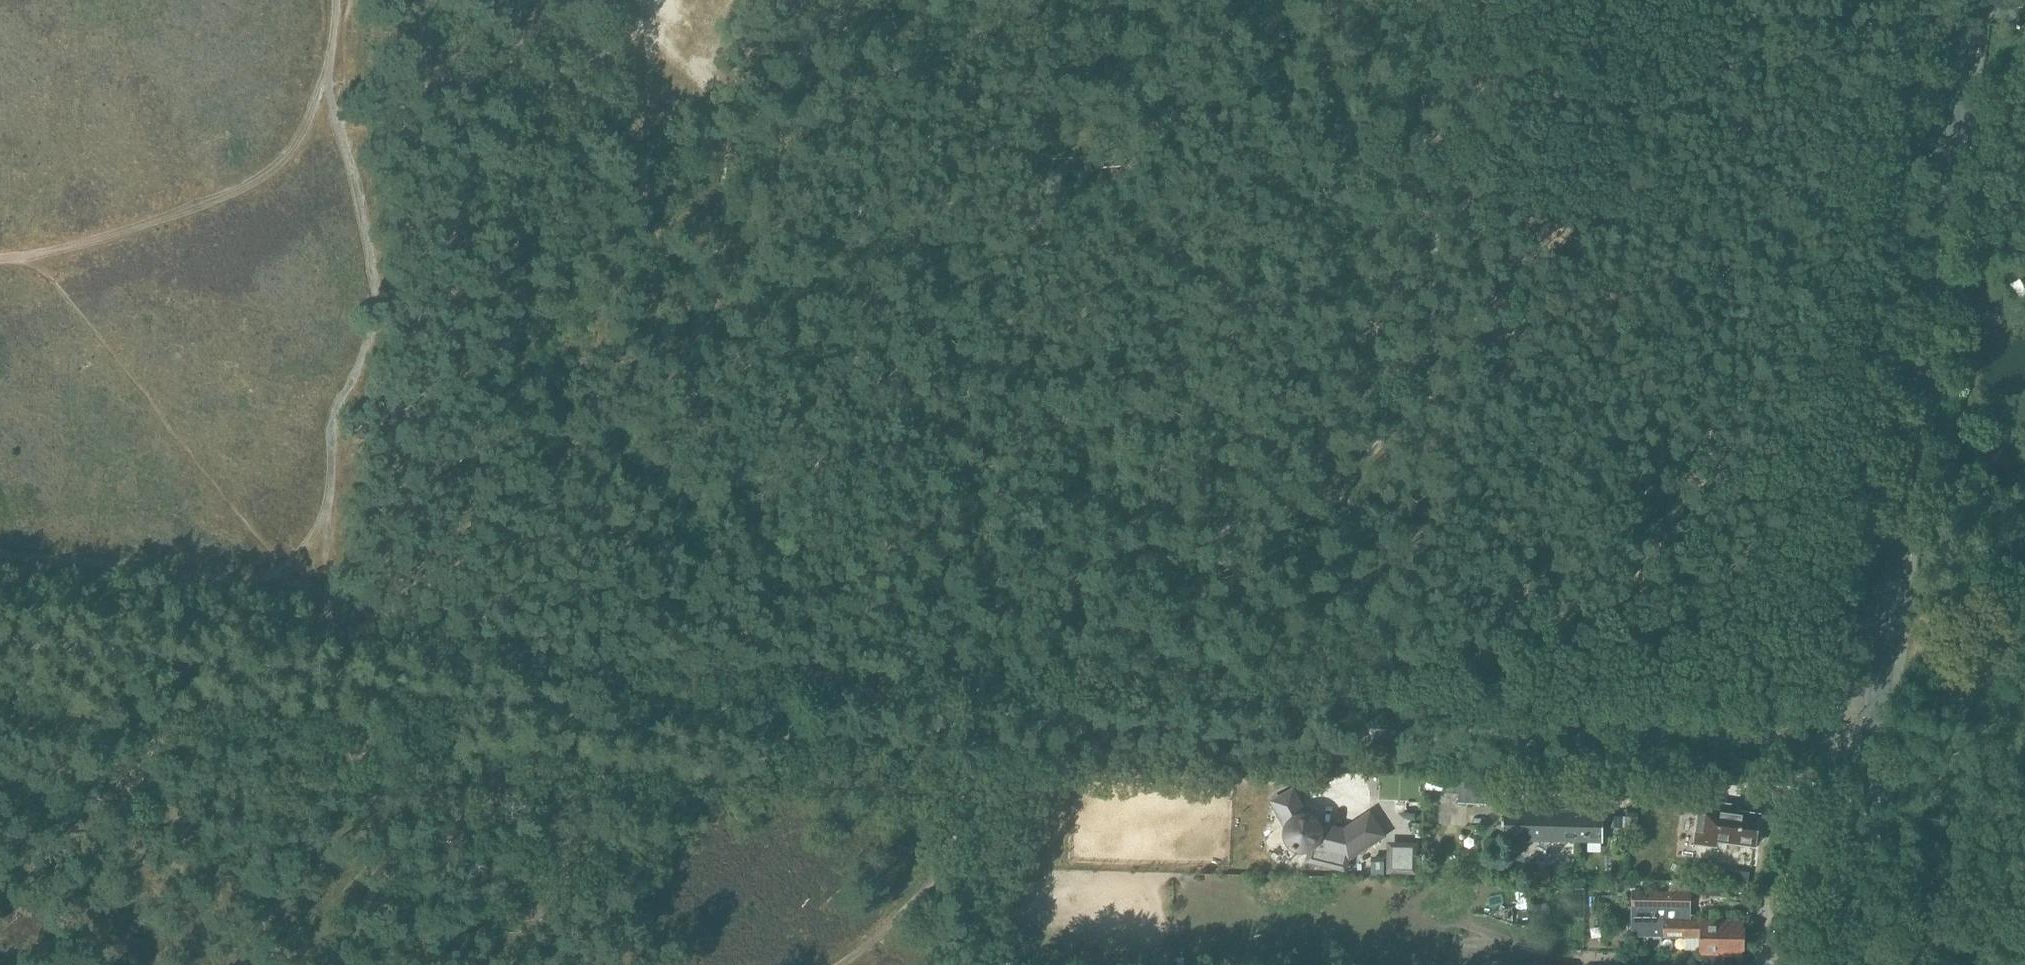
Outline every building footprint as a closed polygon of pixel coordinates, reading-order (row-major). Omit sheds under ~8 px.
[(1425,774),(1421,877),(1431,877),(1434,788),(1460,788),(1460,800),(1491,800),(1491,775),(1425,774)] [(1343,828),(1316,821),(1314,820),(1312,817),(1309,816),(1306,815),(1292,788),(1272,798),(1287,825),(1287,827),(1286,829),(1286,831),(1287,833),(1287,835),(1288,837),(1289,838),(1290,840),(1292,842),(1291,843),(1293,845),(1295,846),(1296,845),(1297,845),(1299,846),(1303,846),(1305,846),(1307,846),(1309,845),(1311,845),(1308,857),(1343,866),(1346,854),(1348,854),(1381,833),(1368,812),(1343,828)] [(1739,805),(1701,800),(1695,844),(1717,847),(1718,840),(1756,846),(1757,843),(1758,842),(1760,842),(1761,841),(1762,839),(1763,837),(1762,834),(1762,833),(1761,832),(1760,831),(1759,830),(1758,830),(1760,815),(1738,811),(1739,805)] [(1604,812),(1505,810),(1505,840),(1603,842),(1604,812)] [(1389,843),(1389,868),(1413,869),(1413,843),(1389,843)] [(1551,871),(1538,871),(1538,879),(1551,879),(1551,871)] [(1739,871),(1738,882),(1748,883),(1750,872),(1739,871)] [(1690,894),(1634,893),(1633,936),(1683,936),(1683,935),(1701,935),(1701,954),(1703,954),(1703,964),(1724,964),(1724,955),(1741,955),(1741,948),(1743,948),(1743,927),(1741,927),(1742,921),(1690,921),(1690,894)]
